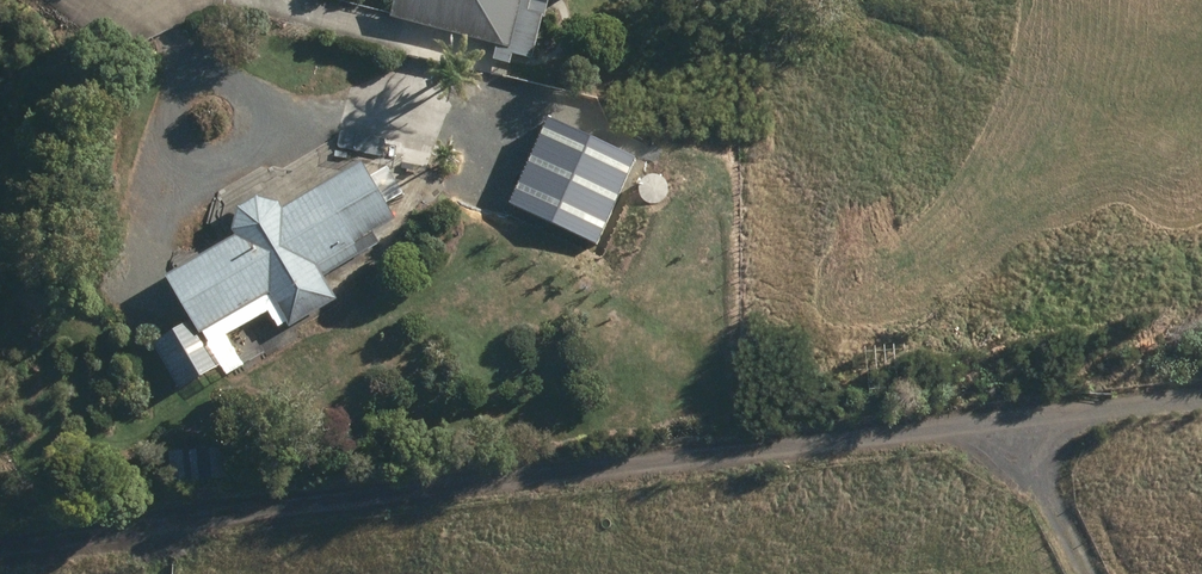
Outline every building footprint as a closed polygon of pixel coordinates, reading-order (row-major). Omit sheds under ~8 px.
[(392,18),(497,45),(494,59),(510,63),(513,53),(532,58),(548,0),(424,0),(423,0),(397,0),(392,18)] [(152,347),(179,393),(222,367),(210,347),(276,307),(290,330),(337,302),(323,279),(379,246),(373,236),(395,222),(360,164),(283,211),(278,203),(256,198),(235,210),(230,232),(233,238),(164,279),(191,324),(152,347)]
